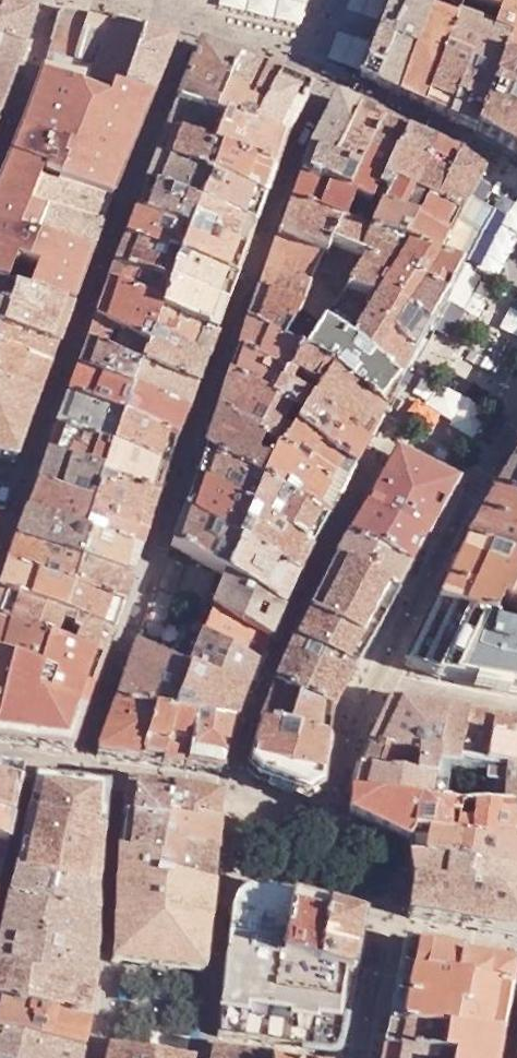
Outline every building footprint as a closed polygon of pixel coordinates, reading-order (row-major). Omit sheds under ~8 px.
[(8,0),(0,0),(0,89),(7,91),(25,47),(38,7),(8,0)] [(399,0),(389,0),(370,53),(361,78),(364,80),(376,86),(408,3),(399,0)] [(459,7),(439,0),(431,0),(428,9),(399,97),(424,109),(443,53),(459,7)] [(408,3),(428,9),(431,0),(399,0),(408,3)] [(501,0),(461,0),(460,4),(496,17),(501,0)] [(496,17),(490,34),(506,39),(500,60),(516,67),(516,0),(501,0),(496,17)] [(399,97),(428,9),(408,3),(376,86),(399,97)] [(490,34),(496,17),(460,4),(459,7),(443,53),(468,61),(449,121),(476,134),(500,60),(506,39),(490,34)] [(72,60),(88,17),(62,11),(48,56),(72,60)] [(113,23),(88,17),(72,60),(96,64),(113,23)] [(144,31),(113,23),(96,64),(91,80),(91,81),(122,88),(144,31)] [(174,38),(144,31),(122,88),(152,95),(174,38)] [(211,116),(238,60),(201,46),(177,105),(211,116)] [(424,109),(449,121),(468,61),(443,53),(424,109)] [(96,64),(72,60),(48,56),(43,71),(91,80),(96,64)] [(262,69),(238,60),(211,116),(220,120),(231,123),(262,69)] [(500,60),(476,134),(484,137),(516,157),(516,67),(500,60)] [(310,87),(262,69),(231,123),(284,140),(310,87)] [(43,71),(25,123),(0,184),(0,289),(4,291),(15,264),(35,273),(25,297),(72,307),(91,254),(35,239),(45,211),(29,207),(37,184),(56,190),(109,202),(151,99),(112,88),(105,102),(78,90),(82,81),(43,71)] [(336,163),(359,110),(336,99),(321,128),(313,143),(309,151),(336,163)] [(220,120),(211,116),(177,105),(168,132),(211,149),(220,120)] [(383,122),(359,110),(336,163),(356,173),(383,122)] [(231,123),(220,120),(211,149),(218,151),(273,172),(284,140),(231,123)] [(407,133),(383,122),(356,173),(346,195),(372,206),(385,180),(407,133)] [(211,149),(168,132),(157,158),(208,178),(218,151),(211,149)] [(433,145),(407,133),(385,180),(414,192),(433,145)] [(459,156),(433,145),(414,192),(437,202),(459,156)] [(263,199),(273,172),(218,151),(208,178),(263,199)] [(356,173),(336,163),(309,151),(301,176),(346,195),(356,173)] [(483,172),(459,156),(437,202),(458,218),(483,172)] [(208,178),(157,158),(146,187),(197,207),(200,201),(208,178)] [(346,195),(301,176),(290,201),(330,218),(369,234),(379,209),(372,206),(346,195)] [(253,228),(263,199),(208,178),(200,201),(197,207),(253,228)] [(414,192),(385,180),(372,206),(379,209),(382,204),(447,240),(458,218),(437,202),(414,192)] [(100,227),(109,202),(56,190),(37,184),(29,207),(45,211),(100,227)] [(186,233),(197,207),(146,187),(135,213),(185,233),(186,233)] [(330,218),(290,201),(259,289),(298,308),(326,243),(364,259),(346,287),(377,299),(365,319),(364,318),(350,341),(398,386),(436,316),(462,267),(437,258),(369,234),(330,218)] [(382,204),(379,209),(369,234),(437,258),(447,240),(382,204)] [(243,254),(253,228),(197,207),(186,233),(243,254)] [(91,254),(100,227),(45,211),(35,239),(91,254)] [(177,260),(186,233),(185,233),(135,213),(126,241),(177,260)] [(233,281),(243,254),(186,233),(177,260),(233,281)] [(167,287),(177,260),(126,241),(115,268),(167,287)] [(322,322),(350,341),(364,318),(365,319),(377,299),(346,287),(364,259),(326,243),(298,308),(296,310),(312,320),(320,326),(322,322)] [(225,307),(233,281),(177,260),(167,287),(225,307)] [(160,308),(167,287),(115,268),(108,285),(160,308)] [(149,342),(157,316),(160,308),(108,285),(95,319),(147,347),(149,342)] [(215,335),(225,307),(167,287),(160,308),(157,316),(215,335)] [(0,289),(0,310),(8,313),(15,294),(4,291),(0,289)] [(296,310),(298,308),(259,289),(247,322),(280,340),(287,329),(296,310)] [(65,327),(72,307),(25,297),(15,294),(8,313),(8,315),(65,327)] [(384,414),(398,386),(350,341),(322,322),(320,326),(309,342),(297,335),(300,331),(297,329),(300,325),(307,329),(312,320),(296,310),(287,329),(280,340),(304,353),(307,348),(334,371),(384,414)] [(65,327),(8,315),(1,332),(0,334),(0,337),(58,346),(65,327)] [(205,360),(215,335),(157,316),(149,342),(205,360)] [(87,344),(140,369),(147,347),(95,319),(87,344)] [(321,390),(334,371),(307,348),(304,353),(280,340),(247,322),(237,350),(281,377),(290,373),(296,376),(318,388),(321,390)] [(58,346),(0,337),(0,358),(50,367),(58,346)] [(195,388),(205,360),(149,342),(147,347),(140,369),(195,388)] [(131,393),(140,369),(87,344),(78,370),(131,393)] [(228,376),(271,401),(281,377),(237,350),(228,376)] [(50,367),(0,358),(0,392),(39,399),(50,367)] [(185,414),(195,388),(140,369),(131,393),(130,396),(185,414)] [(122,419),(130,396),(131,393),(78,370),(68,396),(122,419)] [(366,448),(384,414),(334,371),(321,390),(318,388),(311,399),(291,387),(296,376),(290,373),(281,377),(271,401),(290,413),(302,420),(312,407),(366,448)] [(281,428),(290,413),(271,401),(228,376),(216,413),(263,438),(281,450),(291,436),(281,428)] [(39,399),(0,392),(0,426),(28,431),(39,399)] [(111,451),(121,422),(122,419),(68,396),(58,428),(111,451)] [(175,439),(185,414),(130,396),(122,419),(121,422),(175,439)] [(353,472),(366,448),(312,407),(302,420),(295,430),(353,472)] [(204,450),(262,484),(271,465),(254,454),(263,438),(216,413),(204,450)] [(165,467),(175,439),(121,422),(111,451),(110,452),(165,467)] [(28,431),(0,426),(0,458),(17,462),(28,431)] [(102,476),(110,452),(111,451),(58,428),(47,457),(102,476)] [(340,496),(353,472),(295,430),(291,436),(281,450),(278,453),(340,496)] [(251,512),(262,484),(204,450),(195,480),(251,512)] [(155,499),(165,467),(110,452),(102,476),(98,485),(155,499)] [(325,524),(340,496),(278,453),(277,452),(271,465),(262,484),(325,524)] [(365,510),(424,543),(456,486),(396,455),(365,510)] [(91,507),(98,485),(102,476),(47,457),(36,487),(91,507)] [(496,491),(516,500),(516,457),(496,491)] [(237,541),(251,512),(195,480),(184,509),(236,543),(237,541)] [(311,552),(325,524),(262,484),(251,512),(311,552)] [(146,525),(155,499),(98,485),(91,507),(90,510),(146,525)] [(82,537),(90,510),(91,507),(36,487),(25,517),(82,537)] [(496,491),(464,544),(516,564),(516,500),(496,491)] [(226,574),(241,543),(237,541),(236,543),(184,509),(171,545),(226,574)] [(136,555),(146,525),(90,510),(82,537),(89,539),(136,555)] [(410,571),(424,543),(365,510),(349,538),(410,571)] [(297,581),(311,552),(251,512),(237,541),(241,543),(297,581)] [(80,565),(89,539),(82,537),(25,517),(16,542),(80,565)] [(396,597),(410,571),(349,538),(336,563),(396,597)] [(130,581),(136,555),(89,539),(80,565),(130,581)] [(71,590),(80,565),(16,542),(6,569),(71,590)] [(283,611),(297,581),(241,543),(226,574),(239,583),(246,587),(283,611)] [(464,544),(436,605),(439,607),(470,619),(493,619),(495,625),(493,634),(516,640),(516,564),(464,544)] [(354,673),(396,597),(336,563),(294,641),(354,673)] [(122,607),(130,581),(80,565),(71,590),(122,607)] [(71,590),(6,569),(0,585),(0,594),(63,616),(71,590)] [(269,640),(283,611),(246,587),(240,598),(233,593),(239,583),(226,574),(214,608),(269,640)] [(112,633),(122,607),(71,590),(63,616),(64,616),(112,633)] [(64,616),(63,616),(0,594),(0,621),(46,638),(55,641),(60,627),(64,616)] [(439,607),(409,669),(516,691),(516,640),(493,634),(495,625),(493,619),(470,619),(439,607)] [(256,666),(269,640),(214,608),(212,611),(201,637),(256,666)] [(102,658),(112,633),(64,616),(60,627),(70,631),(69,634),(70,637),(71,638),(75,640),(72,648),(102,658)] [(37,672),(46,638),(0,621),(0,659),(11,663),(37,672)] [(245,695),(256,666),(201,637),(188,671),(190,672),(189,674),(245,695)] [(89,691),(102,658),(72,648),(55,641),(46,638),(37,672),(41,674),(89,691)] [(331,714),(354,673),(294,641),(276,686),(300,697),(331,714)] [(180,699),(189,674),(190,672),(188,671),(135,647),(122,683),(114,707),(154,713),(175,715),(176,712),(180,699)] [(11,663),(0,659),(0,704),(11,663)] [(23,744),(41,674),(37,672),(11,663),(0,704),(0,742),(23,744)] [(72,753),(89,691),(41,674),(23,744),(72,753)] [(235,723),(245,695),(189,674),(180,699),(194,706),(191,715),(198,716),(235,723)] [(288,733),(300,697),(276,686),(260,724),(288,733)] [(426,765),(437,696),(386,691),(357,755),(426,765)] [(516,796),(516,755),(454,747),(463,699),(440,695),(429,768),(355,757),(350,773),(516,796)] [(327,744),(331,714),(300,697),(288,733),(327,744)] [(483,705),(465,702),(457,745),(475,748),(483,705)] [(98,755),(140,761),(154,713),(114,707),(98,755)] [(486,707),(483,726),(516,732),(516,711),(486,707)] [(163,764),(184,767),(198,716),(191,715),(176,712),(175,715),(163,764)] [(140,761),(163,764),(175,715),(154,713),(140,761)] [(223,773),(235,723),(198,716),(184,767),(223,773)] [(320,790),(327,744),(288,733),(260,724),(249,770),(255,777),(305,798),(320,790)] [(481,729),(478,749),(516,753),(516,735),(481,729)] [(0,770),(0,866),(22,773),(0,770)] [(433,787),(409,783),(357,775),(350,797),(406,803),(459,811),(488,812),(491,794),(446,789),(444,803),(430,801),(433,787)] [(27,813),(103,831),(107,789),(35,778),(27,813)] [(129,784),(123,816),(165,825),(163,840),(166,841),(170,815),(172,788),(129,784)] [(221,796),(172,788),(170,815),(219,823),(221,796)] [(491,794),(488,812),(488,815),(516,815),(516,797),(491,794)] [(406,803),(350,797),(351,816),(408,843),(411,837),(453,844),(459,811),(406,803)] [(488,815),(488,812),(459,811),(453,844),(506,849),(516,849),(516,815),(488,815)] [(98,891),(103,831),(27,813),(14,871),(98,891)] [(170,815),(166,841),(182,846),(216,854),(219,823),(170,815)] [(123,816),(119,849),(160,859),(163,840),(165,825),(123,816)] [(506,849),(453,844),(411,837),(408,843),(409,858),(478,872),(516,876),(516,849),(506,849)] [(166,841),(163,860),(161,876),(167,877),(176,879),(182,846),(166,841)] [(216,854),(182,846),(176,879),(213,886),(216,854)] [(119,849),(115,894),(120,895),(155,904),(163,907),(166,880),(157,878),(158,875),(160,859),(119,849)] [(478,872),(409,858),(413,883),(466,896),(516,902),(516,876),(478,872)] [(95,951),(98,891),(14,871),(9,897),(1,929),(95,951)] [(166,880),(163,907),(190,912),(190,909),(213,893),(213,886),(176,879),(167,877),(166,880)] [(466,896),(413,883),(408,915),(516,934),(516,902),(466,896)] [(290,944),(297,897),(256,888),(250,889),(246,890),(241,893),(234,903),(230,934),(290,944)] [(211,917),(213,893),(190,909),(190,912),(211,917)] [(120,895),(119,932),(151,942),(155,904),(120,895)] [(331,908),(297,897),(290,944),(287,963),(321,971),(331,908)] [(164,944),(173,946),(187,935),(190,912),(163,907),(155,904),(151,942),(164,944)] [(287,963),(290,944),(230,934),(217,1036),(323,1049),(325,1049),(326,1048),(326,1046),(334,1041),(335,1042),(337,1042),(338,1041),(339,1039),(361,929),(360,927),(359,926),(356,925),(351,918),(351,914),(331,908),(321,971),(287,963)] [(173,946),(207,950),(211,917),(190,912),(187,935),(173,946)] [(95,951),(1,929),(0,932),(0,971),(93,991),(95,951)] [(117,932),(117,940),(163,948),(164,944),(151,942),(119,932),(117,932)] [(117,960),(162,967),(163,948),(117,940),(117,960)] [(162,967),(203,974),(207,950),(173,946),(169,949),(163,948),(162,967)] [(499,1042),(514,966),(451,953),(404,946),(395,992),(387,1026),(447,1032),(441,1057),(496,1057),(499,1042)] [(93,991),(0,971),(0,1001),(88,1022),(90,1007),(93,991)] [(88,1022),(0,1001),(0,1033),(81,1052),(83,1044),(88,1022)] [(383,1049),(435,1057),(441,1057),(447,1032),(387,1026),(386,1033),(383,1049)] [(81,1052),(0,1033),(0,1057),(80,1057),(81,1052)] [(381,1057),(435,1057),(383,1049),(381,1057)]
